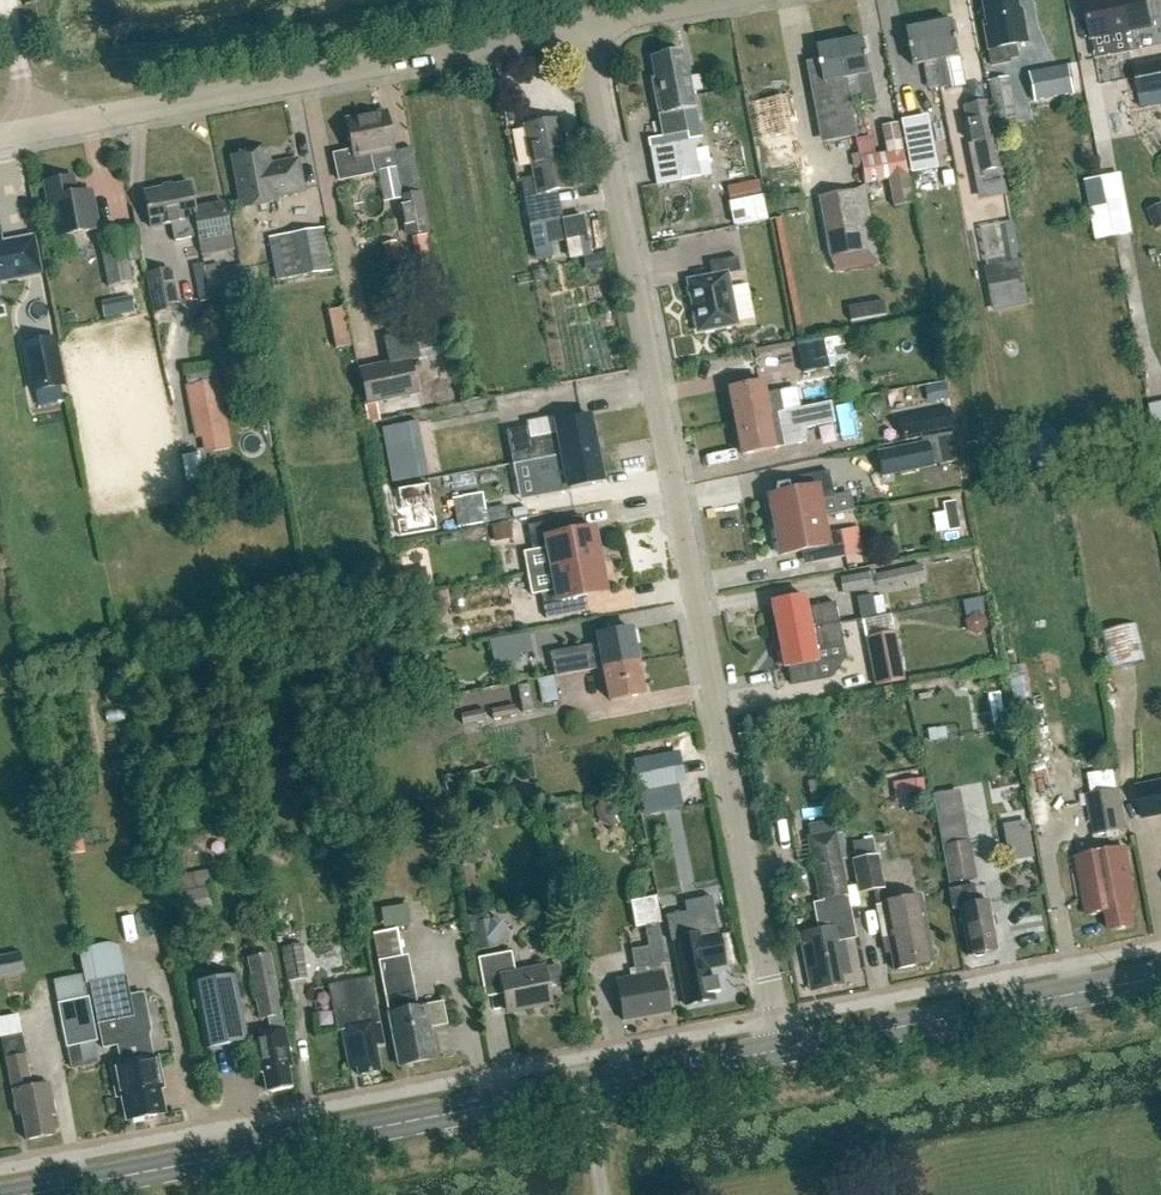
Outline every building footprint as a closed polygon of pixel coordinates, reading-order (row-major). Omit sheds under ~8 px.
[(1018,0),(982,0),(986,24),(984,25),(991,65),(1011,62),(1010,58),(1019,57),(1016,45),(1028,43),(1022,11),(1020,11),(1018,0)] [(1146,0),(1084,0),(1092,39),(1127,33),(1131,53),(1160,47),(1160,20),(1151,22),(1146,0)] [(929,26),(941,88),(963,84),(951,22),(929,26)] [(928,90),(941,88),(929,26),(906,30),(913,66),(918,65),(920,75),(925,74),(928,90)] [(861,40),(840,44),(851,105),(875,101),(870,75),(868,76),(865,60),(866,60),(866,55),(868,55),(865,41),(862,41),(861,40)] [(857,137),(851,105),(840,44),(839,43),(813,48),(816,64),(808,66),(813,96),(821,95),(830,142),(857,137)] [(660,115),(659,115),(663,137),(664,145),(651,148),(657,185),(682,181),(699,178),(692,140),(701,139),(697,111),(696,109),(690,73),(686,74),(682,53),(653,58),(657,80),(653,81),(660,115)] [(1139,96),(1160,92),(1160,61),(1133,66),(1139,96)] [(1076,94),(1070,67),(1029,75),(1034,102),(1076,94)] [(993,118),(995,117),(1014,115),(1009,77),(988,80),(993,118)] [(989,101),(963,106),(971,149),(975,174),(1001,169),(997,144),(989,101)] [(346,120),(352,151),(335,154),(340,180),(398,169),(387,112),(346,120)] [(792,136),(789,117),(762,122),(765,140),(792,136)] [(900,122),(909,175),(935,170),(926,117),(900,122)] [(530,226),(562,220),(557,192),(572,189),(559,121),(526,127),(536,178),(522,180),(530,226)] [(732,175),(745,174),(741,143),(728,145),(732,175)] [(859,158),(865,184),(888,180),(894,208),(912,204),(906,173),(902,150),(859,158)] [(270,169),(267,152),(234,158),(243,208),(276,202),(275,197),(303,191),(298,162),(277,166),(277,168),(270,169)] [(1119,170),(1083,178),(1097,239),(1134,230),(1119,170)] [(76,195),(73,178),(46,184),(56,238),(99,230),(91,192),(76,195)] [(190,220),(195,219),(202,257),(233,251),(224,204),(195,209),(189,184),(143,193),(150,228),(170,224),(173,242),(194,238),(190,220)] [(728,200),(734,225),(768,217),(762,191),(728,200)] [(821,198),(832,258),(863,252),(852,192),(821,198)] [(407,238),(430,234),(422,193),(399,197),(407,238)] [(330,272),(323,229),(304,232),(284,235),(267,238),(275,281),(330,272)] [(109,287),(132,283),(123,230),(99,234),(109,287)] [(41,271),(35,241),(4,247),(2,240),(0,240),(0,279),(41,271)] [(383,276),(391,282),(401,281),(407,273),(406,263),(399,258),(396,243),(383,245),(385,259),(382,266),(383,276)] [(603,253),(582,258),(585,273),(606,269),(603,253)] [(699,332),(737,325),(727,275),(741,273),(738,258),(710,264),(713,278),(690,282),(699,332)] [(1018,261),(983,268),(992,312),(1027,306),(1018,261)] [(240,265),(206,271),(211,300),(246,293),(240,265)] [(157,313),(178,309),(171,269),(150,273),(157,313)] [(130,298),(115,301),(118,316),(133,313),(130,298)] [(883,303),(847,308),(849,323),(885,317),(883,303)] [(72,314),(59,317),(60,326),(74,323),(72,314)] [(346,329),(330,332),(333,350),(349,348),(346,329)] [(384,333),(386,358),(417,356),(415,331),(384,333)] [(29,393),(66,386),(56,336),(20,343),(29,393)] [(830,369),(824,340),(798,345),(804,374),(830,369)] [(365,403),(418,392),(411,360),(359,371),(365,403)] [(216,382),(184,388),(194,440),(225,435),(216,382)] [(737,422),(782,413),(780,402),(767,405),(763,383),(730,389),(737,422)] [(1154,427),(1160,426),(1160,402),(1149,404),(1154,427)] [(836,423),(832,404),(782,413),(737,422),(744,455),(776,449),(807,443),(805,430),(836,423)] [(903,438),(940,431),(937,412),(899,420),(903,438)] [(528,429),(507,433),(514,465),(531,462),(563,456),(596,449),(590,416),(557,423),(559,435),(531,440),(528,429)] [(926,441),(927,444),(931,467),(958,461),(953,436),(926,441)] [(384,446),(392,483),(426,476),(419,439),(384,446)] [(932,467),(931,467),(927,444),(880,453),(885,476),(932,467)] [(563,456),(531,462),(538,499),(572,492),(571,488),(603,482),(603,481),(602,481),(596,449),(563,456)] [(182,454),(187,475),(201,471),(195,451),(182,454)] [(775,527),(824,517),(821,500),(835,497),(830,472),(795,479),(797,492),(769,497),(775,527)] [(438,531),(430,484),(397,490),(402,520),(396,521),(399,538),(438,531)] [(944,504),(946,517),(957,516),(955,502),(944,504)] [(824,517),(775,527),(781,556),(809,551),(811,564),(847,558),(842,532),(828,535),(824,517)] [(552,570),(601,561),(595,529),(567,534),(564,520),(529,527),(534,553),(548,550),(552,570)] [(601,561),(552,570),(555,590),(541,593),(546,619),(582,613),(579,598),(607,593),(601,561)] [(876,586),(923,577),(920,565),(873,575),(876,586)] [(842,593),(870,588),(868,573),(839,578),(842,593)] [(414,641),(430,638),(451,606),(447,591),(406,599),(414,641)] [(873,597),(872,595),(856,597),(860,620),(886,616),(883,595),(873,597)] [(779,636),(840,624),(836,603),(808,609),(805,597),(772,603),(779,636)] [(965,618),(984,615),(981,599),(963,602),(965,618)] [(844,644),(840,624),(779,636),(785,669),(790,668),(793,686),(821,681),(817,663),(818,662),(816,649),(844,644)] [(1109,672),(1145,664),(1137,624),(1100,632),(1109,672)] [(555,679),(605,669),(638,663),(631,629),(599,636),(601,648),(551,657),(555,679)] [(875,688),(904,682),(895,632),(865,638),(875,688)] [(638,663),(605,669),(612,702),(644,696),(638,663)] [(425,679),(429,697),(443,694),(440,676),(425,679)] [(542,704),(558,701),(553,676),(537,679),(542,704)] [(524,713),(536,710),(530,684),(518,687),(524,713)] [(492,719),(516,714),(514,705),(490,710),(492,719)] [(640,791),(685,782),(679,751),(634,761),(640,791)] [(923,780),(899,782),(900,797),(925,794),(923,780)] [(1160,815),(1160,783),(1139,787),(1144,818),(1160,815)] [(1126,829),(1119,788),(1116,789),(1090,793),(1085,795),(1093,835),(1126,829)] [(966,822),(938,827),(941,845),(948,884),(977,879),(970,840),(966,822)] [(1034,858),(1027,822),(1019,823),(1026,860),(1034,858)] [(807,838),(819,902),(848,896),(837,832),(807,838)] [(81,833),(64,835),(66,852),(83,850),(81,833)] [(1078,857),(1083,882),(1089,917),(1108,913),(1112,933),(1135,928),(1131,909),(1136,908),(1125,848),(1100,853),(1078,857)] [(859,895),(878,891),(886,890),(879,855),(853,861),(859,895)] [(178,915),(216,908),(208,869),(171,877),(178,915)] [(977,904),(973,885),(948,890),(952,910),(959,909),(968,957),(998,951),(989,902),(977,904)] [(630,897),(633,926),(660,922),(656,894),(630,897)] [(929,932),(923,899),(878,908),(884,939),(889,938),(895,970),(935,962),(932,947),(936,944),(934,934),(929,932)] [(848,900),(816,906),(821,932),(802,936),(811,980),(817,979),(819,988),(843,984),(841,975),(850,973),(844,940),(855,938),(848,900)] [(384,927),(409,922),(405,902),(380,907),(384,927)] [(693,912),(666,917),(671,943),(675,942),(686,1005),(685,1005),(686,1006),(715,1000),(715,999),(714,999),(713,995),(720,993),(717,978),(710,979),(708,968),(724,965),(724,966),(725,966),(715,914),(694,919),(693,912)] [(470,916),(470,947),(502,947),(502,916),(470,916)] [(625,1021),(626,1021),(626,1020),(671,1012),(662,965),(668,964),(660,924),(647,926),(650,947),(632,950),(637,978),(618,981),(625,1021)] [(404,957),(399,930),(375,935),(380,961),(379,961),(400,1067),(437,1059),(431,1028),(447,1025),(443,1003),(419,1008),(409,956),(404,957)] [(287,982),(307,978),(301,944),(281,948),(287,982)] [(515,973),(511,952),(478,959),(484,988),(502,985),(508,1012),(550,1004),(547,986),(556,984),(560,979),(558,970),(558,967),(550,968),(550,967),(515,973)] [(0,956),(0,977),(20,972),(15,953),(0,956)] [(282,1016),(271,954),(249,958),(260,1020),(268,1018),(271,1033),(252,1037),(260,1074),(263,1074),(267,1093),(293,1088),(290,1069),(293,1068),(286,1031),(283,1016),(282,1016)] [(206,1050),(249,1041),(236,976),(193,984),(206,1050)] [(143,1061),(135,1018),(127,977),(91,985),(103,1048),(117,1045),(121,1065),(112,1067),(119,1099),(124,1098),(128,1121),(165,1114),(160,1090),(164,1090),(158,1058),(143,1061)] [(384,1044),(372,978),(330,986),(338,1032),(343,1031),(351,1069),(358,1068),(359,1076),(381,1072),(376,1046),(384,1044)] [(66,1047),(97,1041),(89,998),(58,1004),(66,1047)] [(26,1055),(22,1034),(2,1038),(7,1061),(6,1061),(17,1116),(22,1115),(27,1141),(56,1135),(52,1115),(56,1114),(51,1086),(34,1090),(27,1055),(26,1055)]
